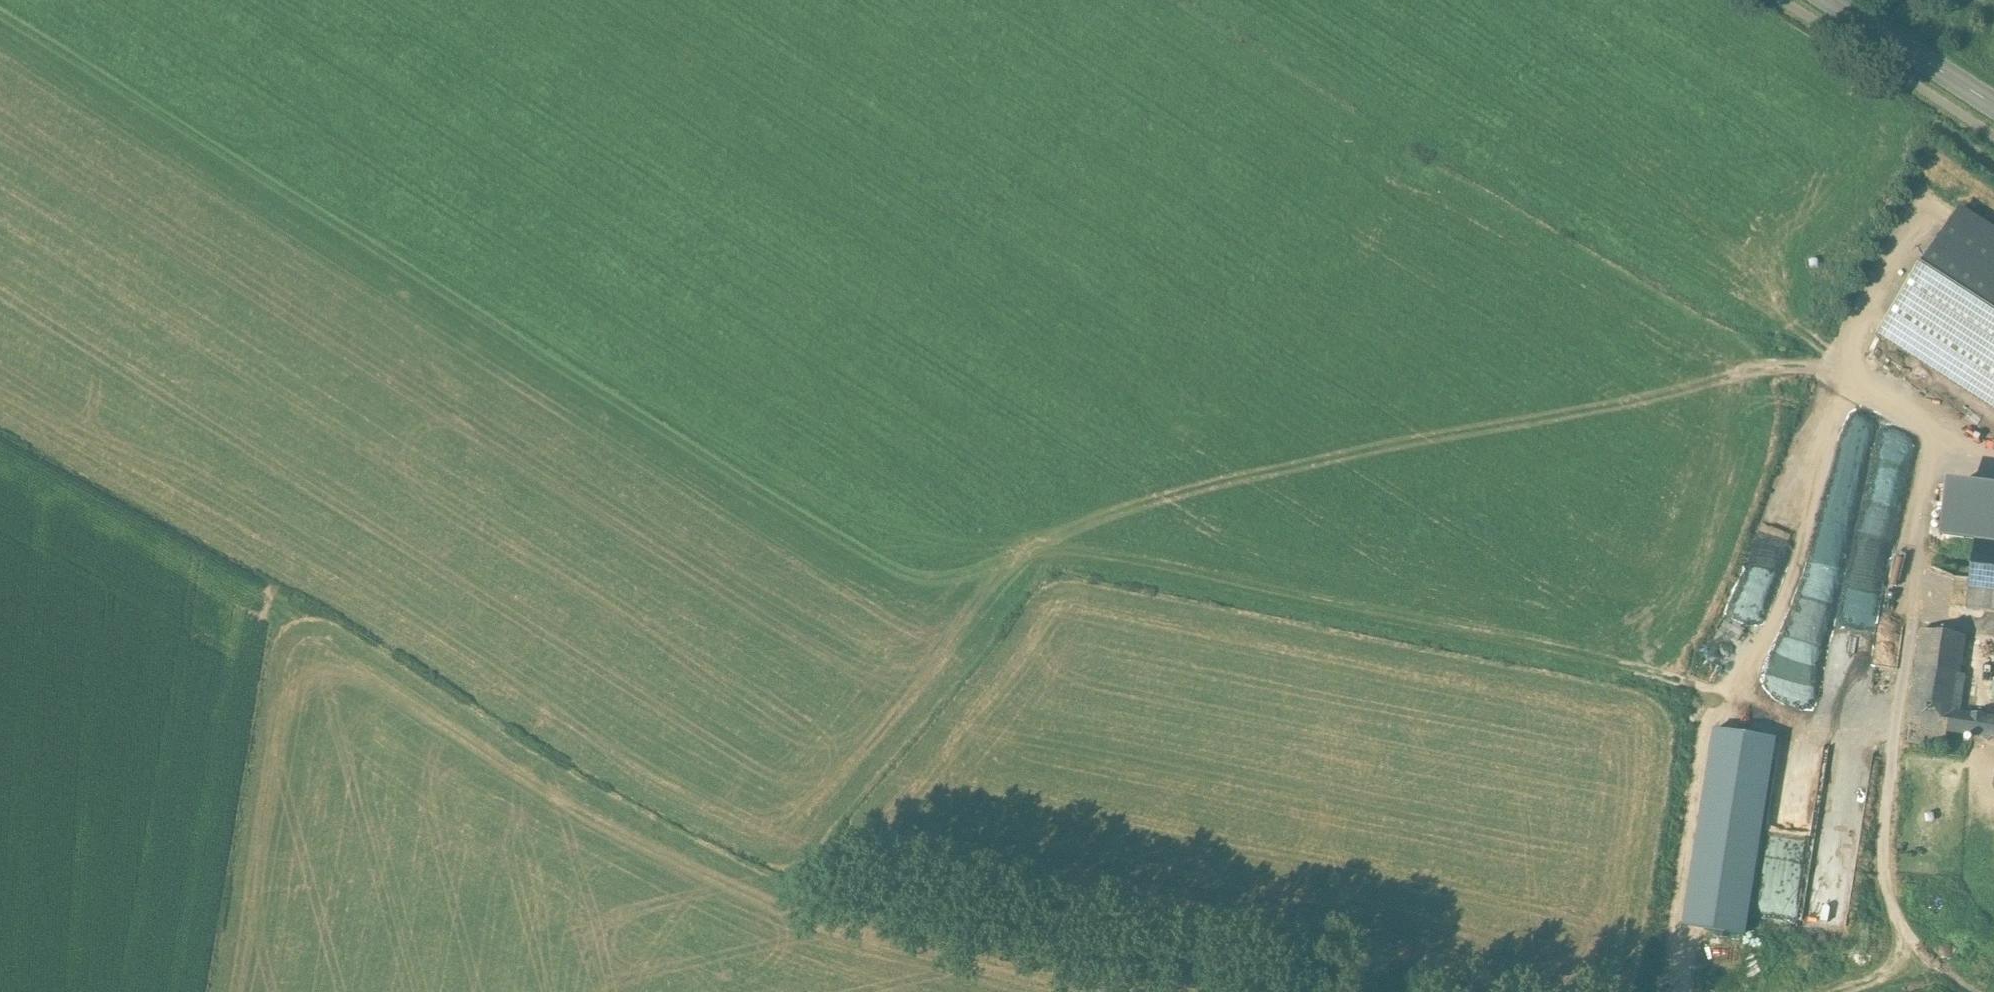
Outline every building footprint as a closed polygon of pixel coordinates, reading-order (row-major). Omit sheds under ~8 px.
[(1959,212),(1880,334),(1993,407),(1993,234),(1959,212)] [(1869,676),(1887,561),(1903,563),(1910,521),(1856,513),(1848,562),(1814,557),(1811,572),(1810,572),(1807,585),(1828,588),(1824,613),(1796,608),(1789,652),(1835,659),(1832,679),(1867,685),(1869,676)] [(1974,541),(1966,606),(1993,610),(1993,544),(1974,541)] [(1968,638),(1921,631),(1916,668),(1963,674),(1968,638)] [(1963,674),(1916,668),(1907,726),(1947,732),(1955,733),(1957,713),(1962,713),(1967,676),(1963,676),(1963,674)] [(1957,713),(1955,733),(1993,738),(1993,718),(1962,713),(1957,713)] [(1681,924),(1746,932),(1771,734),(1707,726),(1681,924)] [(1947,732),(1907,726),(1905,743),(1945,749),(1947,732)]
